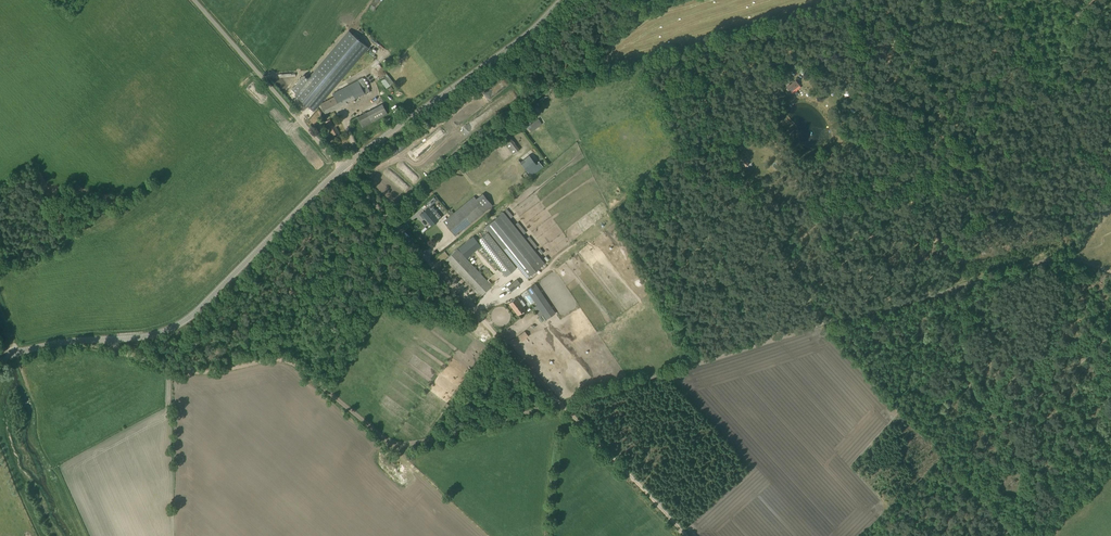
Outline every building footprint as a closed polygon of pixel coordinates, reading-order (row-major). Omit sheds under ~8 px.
[(313,110),(367,46),(349,31),(307,80),(303,77),(292,89),(296,93),(295,94),(313,110)] [(387,73),(383,76),(384,78),(380,80),(386,88),(393,82),(387,73)] [(363,77),(355,81),(332,93),(334,96),(320,104),(325,113),(369,89),(363,77)] [(791,92),(800,84),(796,80),(790,84),(790,83),(786,86),(791,92)] [(382,103),(366,112),(357,116),(362,126),(387,113),(382,103)] [(533,113),(531,110),(514,122),(517,126),(520,124),(521,125),(536,115),(534,112),(533,113)] [(538,118),(527,126),(531,132),(542,123),(538,118)] [(333,135),(337,133),(339,132),(336,126),(338,125),(336,122),(333,124),(330,119),(325,122),(333,135)] [(471,124),(446,138),(450,147),(475,133),(471,124)] [(533,133),(535,136),(545,129),(543,125),(533,133)] [(502,139),(513,154),(519,149),(508,134),(507,132),(500,137),(502,139)] [(745,157),(741,159),(745,166),(749,163),(745,157)] [(536,164),(527,171),(531,176),(543,167),(539,161),(536,164)] [(455,236),(485,211),(473,196),(453,212),(451,210),(448,213),(450,215),(443,221),(455,236)] [(432,225),(438,220),(428,207),(420,214),(423,218),(425,217),(432,225)] [(509,218),(513,215),(507,208),(503,211),(509,218)] [(485,226),(527,277),(545,263),(503,211),(485,226)] [(522,235),(526,231),(517,221),(514,224),(522,235)] [(477,240),(495,263),(484,274),(492,282),(503,272),(506,276),(516,268),(487,232),(477,240)] [(480,296),(484,292),(492,285),(458,248),(446,259),(480,296)] [(507,286),(511,291),(520,283),(516,279),(507,286)] [(526,289),(537,305),(534,307),(539,315),(542,313),(546,319),(556,312),(536,283),(526,289)] [(526,310),(516,297),(509,303),(518,314),(521,311),(522,312),(526,310)] [(525,331),(523,333),(519,336),(522,340),(528,336),(525,331)]
